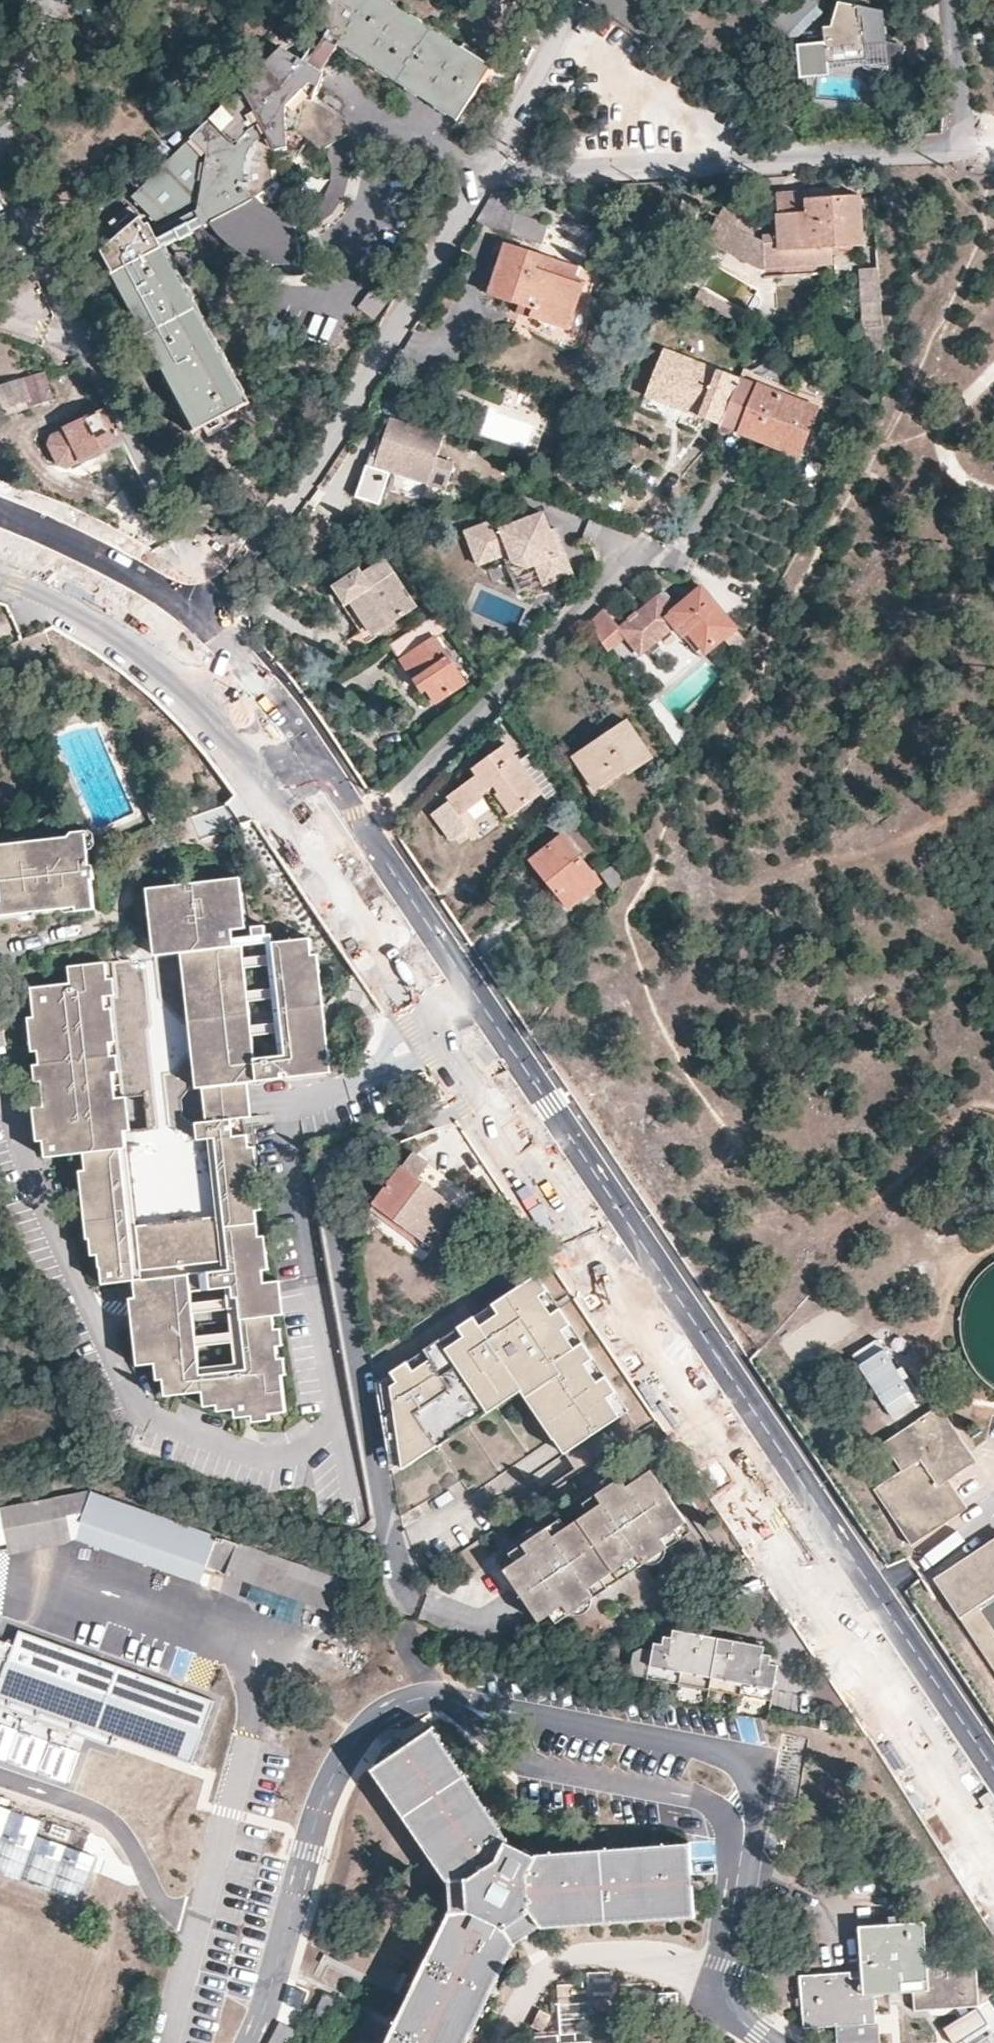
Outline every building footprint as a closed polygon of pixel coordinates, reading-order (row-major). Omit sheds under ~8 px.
[(334,54),(460,125),(491,68),(463,51),(373,0),(367,0),(365,3),(359,0),(336,0),(309,28),(314,36),(313,38),(323,43),(336,51),(334,54)] [(787,32),(813,2),(810,0),(789,0),(769,24),(783,37),(787,32)] [(896,46),(877,40),(876,29),(874,12),(830,3),(823,28),(816,32),(817,37),(800,41),(806,71),(858,62),(859,68),(876,72),(877,68),(892,71),(896,46)] [(319,81),(334,54),(336,51),(323,43),(306,74),(319,81)] [(292,166),(303,147),(307,149),(314,154),(319,160),(327,155),(339,147),(351,139),(347,135),(335,122),(321,114),(322,83),(319,81),(306,74),(280,59),(279,59),(278,60),(240,99),(243,104),(227,120),(222,116),(189,149),(204,165),(200,223),(158,246),(151,237),(147,238),(143,233),(106,268),(118,291),(114,293),(179,419),(235,390),(175,265),(218,241),(225,248),(240,260),(258,269),(268,272),(287,274),(306,273),(301,239),(298,225),(298,222),(291,222),(285,221),(278,220),(272,218),(264,213),(257,206),(255,204),(279,189),(276,186),(274,182),(274,177),(275,174),(277,171),(280,167),(284,166),(288,165),(292,166)] [(721,79),(717,86),(725,91),(729,85),(721,79)] [(311,221),(298,225),(301,239),(317,233),(330,224),(341,211),(347,196),(349,184),(349,171),(345,159),(339,147),(327,155),(332,163),(335,173),(336,183),(334,192),(329,204),(321,214),(311,221)] [(179,152),(127,205),(151,230),(188,209),(194,166),(179,152)] [(518,214),(526,189),(493,192),(475,222),(489,228),(542,248),(550,226),(518,214)] [(859,197),(809,199),(808,194),(796,195),(777,196),(779,222),(780,234),(763,235),(763,222),(743,204),(712,241),(766,277),(836,274),(834,247),(861,246),(859,197)] [(763,222),(763,235),(780,234),(779,222),(763,222)] [(584,289),(574,285),(578,270),(506,245),(489,297),(521,307),(519,316),(525,318),(567,333),(584,289)] [(865,350),(882,350),(877,266),(859,268),(865,350)] [(372,287),(359,309),(378,320),(391,298),(372,287)] [(694,288),(689,295),(725,323),(731,315),(694,288)] [(19,378),(29,347),(3,338),(0,346),(0,372),(19,378)] [(720,422),(737,378),(661,348),(644,392),(680,406),(720,422)] [(43,372),(0,385),(0,409),(1,410),(28,402),(31,408),(52,401),(43,372)] [(818,411),(737,378),(720,422),(718,426),(742,435),(799,458),(818,411)] [(235,390),(179,419),(190,441),(247,412),(235,390)] [(121,442),(106,412),(68,431),(69,434),(55,440),(52,449),(60,465),(67,467),(82,460),(83,461),(121,442)] [(436,456),(444,435),(391,415),(380,444),(373,462),(425,481),(426,481),(445,488),(454,463),(436,456)] [(549,523),(544,510),(525,518),(521,509),(464,531),(478,565),(508,554),(511,563),(526,570),(535,566),(543,586),(573,574),(557,533),(553,522),(549,523)] [(414,606),(382,559),(360,573),(358,570),(335,584),(346,602),(351,600),(374,634),(413,608),(414,608),(414,607),(414,606)] [(604,608),(589,623),(608,651),(624,638),(639,656),(679,622),(704,652),(735,627),(702,587),(682,604),(671,599),(659,594),(619,626),(604,608)] [(433,598),(419,608),(425,618),(440,608),(433,598)] [(451,626),(440,608),(389,643),(420,690),(425,687),(432,697),(462,677),(436,637),(451,626)] [(652,757),(651,757),(626,721),(613,731),(574,759),(597,792),(627,771),(630,774),(651,759),(652,759),(652,758),(652,757)] [(540,795),(505,744),(494,752),(473,768),(477,775),(448,796),(451,800),(432,813),(452,839),(469,827),(461,814),(475,804),(484,799),(481,795),(491,789),(511,815),(540,795)] [(83,831),(0,841),(7,909),(29,906),(45,905),(69,902),(84,900),(84,904),(98,902),(93,847),(91,831),(83,831)] [(599,881),(561,833),(530,858),(569,907),(599,881)] [(613,892),(620,878),(615,870),(600,873),(613,892)] [(132,1026),(188,1019),(251,1012),(252,1023),(274,1020),(272,998),(250,1000),(249,988),(270,986),(267,962),(245,965),(244,954),(266,951),(264,939),(241,941),(241,938),(209,942),(208,928),(246,922),(238,871),(149,883),(159,949),(68,961),(69,976),(30,981),(33,1014),(37,1048),(38,1062),(40,1080),(43,1101),(245,1078),(259,1077),(258,1067),(270,1066),(269,1060),(278,1060),(276,1032),(253,1034),(254,1046),(192,1053),(137,1060),(119,1062),(115,1028),(132,1026)] [(252,930),(265,929),(264,919),(252,921),(252,930)] [(251,1012),(188,1019),(192,1053),(254,1046),(253,1034),(276,1032),(278,1060),(269,1060),(270,1066),(258,1067),(259,1077),(288,1074),(279,1006),(271,937),(270,929),(265,929),(252,930),(241,931),(241,938),(241,941),(264,939),(266,951),(244,954),(245,965),(267,962),(270,986),(249,988),(250,1000),(272,998),(274,1020),(252,1023),(251,1012)] [(317,1001),(322,1001),(315,950),(309,951),(307,934),(271,937),(279,1006),(288,1074),(330,1068),(325,1033),(320,1034),(317,1001)] [(325,1033),(322,1001),(317,1001),(320,1034),(325,1033)] [(30,1048),(37,1048),(33,1014),(26,1015),(30,1048)] [(192,1053),(188,1019),(132,1026),(137,1060),(192,1053)] [(34,1080),(40,1080),(38,1062),(32,1062),(34,1080)] [(250,1111),(245,1078),(43,1101),(31,1102),(34,1138),(39,1137),(239,1112),(250,1111)] [(135,1296),(267,1280),(266,1266),(271,1266),(267,1232),(262,1232),(259,1208),(264,1208),(263,1194),(258,1195),(256,1183),(251,1148),(249,1136),(243,1137),(239,1112),(39,1137),(41,1152),(80,1147),(82,1166),(76,1166),(84,1233),(87,1233),(88,1249),(96,1249),(100,1279),(132,1276),(135,1296)] [(256,1148),(251,1148),(256,1183),(261,1182),(256,1148)] [(460,1207),(417,1174),(427,1162),(410,1149),(373,1198),(432,1244),(460,1207)] [(981,1266),(971,1281),(964,1296),(961,1313),(962,1331),(967,1347),(974,1360),(985,1373),(993,1380),(993,1256),(981,1266)] [(281,1278),(267,1280),(135,1296),(129,1296),(134,1330),(196,1322),(231,1318),(242,1316),(273,1313),(274,1313),(286,1311),(281,1278)] [(632,1417),(544,1280),(427,1357),(381,1387),(401,1477),(533,1391),(573,1455),(632,1417)] [(198,1335),(196,1322),(134,1330),(138,1363),(155,1360),(160,1359),(163,1378),(164,1391),(188,1389),(205,1387),(205,1394),(206,1402),(234,1400),(237,1414),(251,1412),(253,1419),(269,1417),(268,1410),(286,1407),(282,1370),(279,1354),(277,1341),(275,1324),(274,1313),(273,1313),(242,1316),(249,1365),(203,1371),(202,1365),(200,1347),(198,1335)] [(249,1365),(242,1316),(231,1318),(232,1330),(198,1335),(200,1347),(234,1344),(236,1361),(202,1365),(203,1371),(249,1365)] [(283,1341),(280,1324),(275,1324),(277,1341),(283,1341)] [(855,1356),(888,1406),(912,1390),(879,1341),(855,1356)] [(163,1378),(160,1359),(155,1360),(157,1378),(163,1378)] [(205,1394),(205,1387),(188,1389),(189,1396),(205,1394)] [(953,1473),(980,1456),(943,1399),(885,1437),(904,1466),(875,1485),(912,1541),(971,1502),(953,1475),(952,1474),(953,1474),(953,1473)] [(598,1498),(574,1515),(610,1569),(635,1552),(640,1560),(667,1542),(661,1535),(684,1520),(647,1465),(624,1481),(618,1473),(592,1490),(598,1498)] [(5,1541),(7,1553),(64,1542),(73,1537),(198,1581),(204,1564),(344,1615),(356,1582),(235,1540),(90,1488),(0,1506),(0,1542),(5,1541)] [(610,1569),(574,1515),(548,1532),(542,1524),(517,1540),(523,1549),(499,1565),(521,1596),(537,1619),(560,1603),(565,1611),(591,1594),(585,1586),(610,1569)] [(934,1575),(993,1667),(993,1534),(934,1575)] [(17,1617),(9,1638),(0,1635),(0,1752),(68,1777),(83,1735),(114,1746),(118,1735),(200,1765),(227,1694),(17,1617)] [(772,1697),(778,1664),(768,1662),(770,1653),(762,1652),(764,1644),(675,1627),(673,1634),(666,1633),(664,1641),(656,1640),(650,1674),(772,1697)] [(633,1651),(634,1678),(649,1677),(648,1651),(633,1651)] [(694,1878),(692,1840),(607,1845),(537,1850),(535,1854),(506,1840),(509,1837),(434,1724),(373,1764),(373,1765),(373,1766),(373,1767),(447,1878),(451,1878),(451,1908),(446,1908),(382,2042),(466,2042),(484,2007),(517,1939),(515,1935),(538,1919),(540,1922),(696,1914),(694,1878)] [(800,1756),(805,1739),(783,1732),(778,1750),(800,1756)] [(61,1827),(65,1814),(0,1792),(0,1854),(105,1889),(119,1849),(61,1827)] [(857,1924),(860,1976),(845,1977),(845,1971),(799,1974),(803,2025),(839,2022),(840,2042),(877,2042),(873,1991),(904,1989),(906,2005),(966,2001),(963,1958),(925,1961),(923,1919),(857,1924)] [(610,1966),(584,1967),(584,1976),(557,1976),(563,2031),(538,2032),(539,2042),(616,2042),(610,1966)] [(335,2000),(321,1994),(310,2017),(324,2023),(335,2000)] [(277,2020),(266,2042),(286,2042),(293,2028),(277,2020)]
